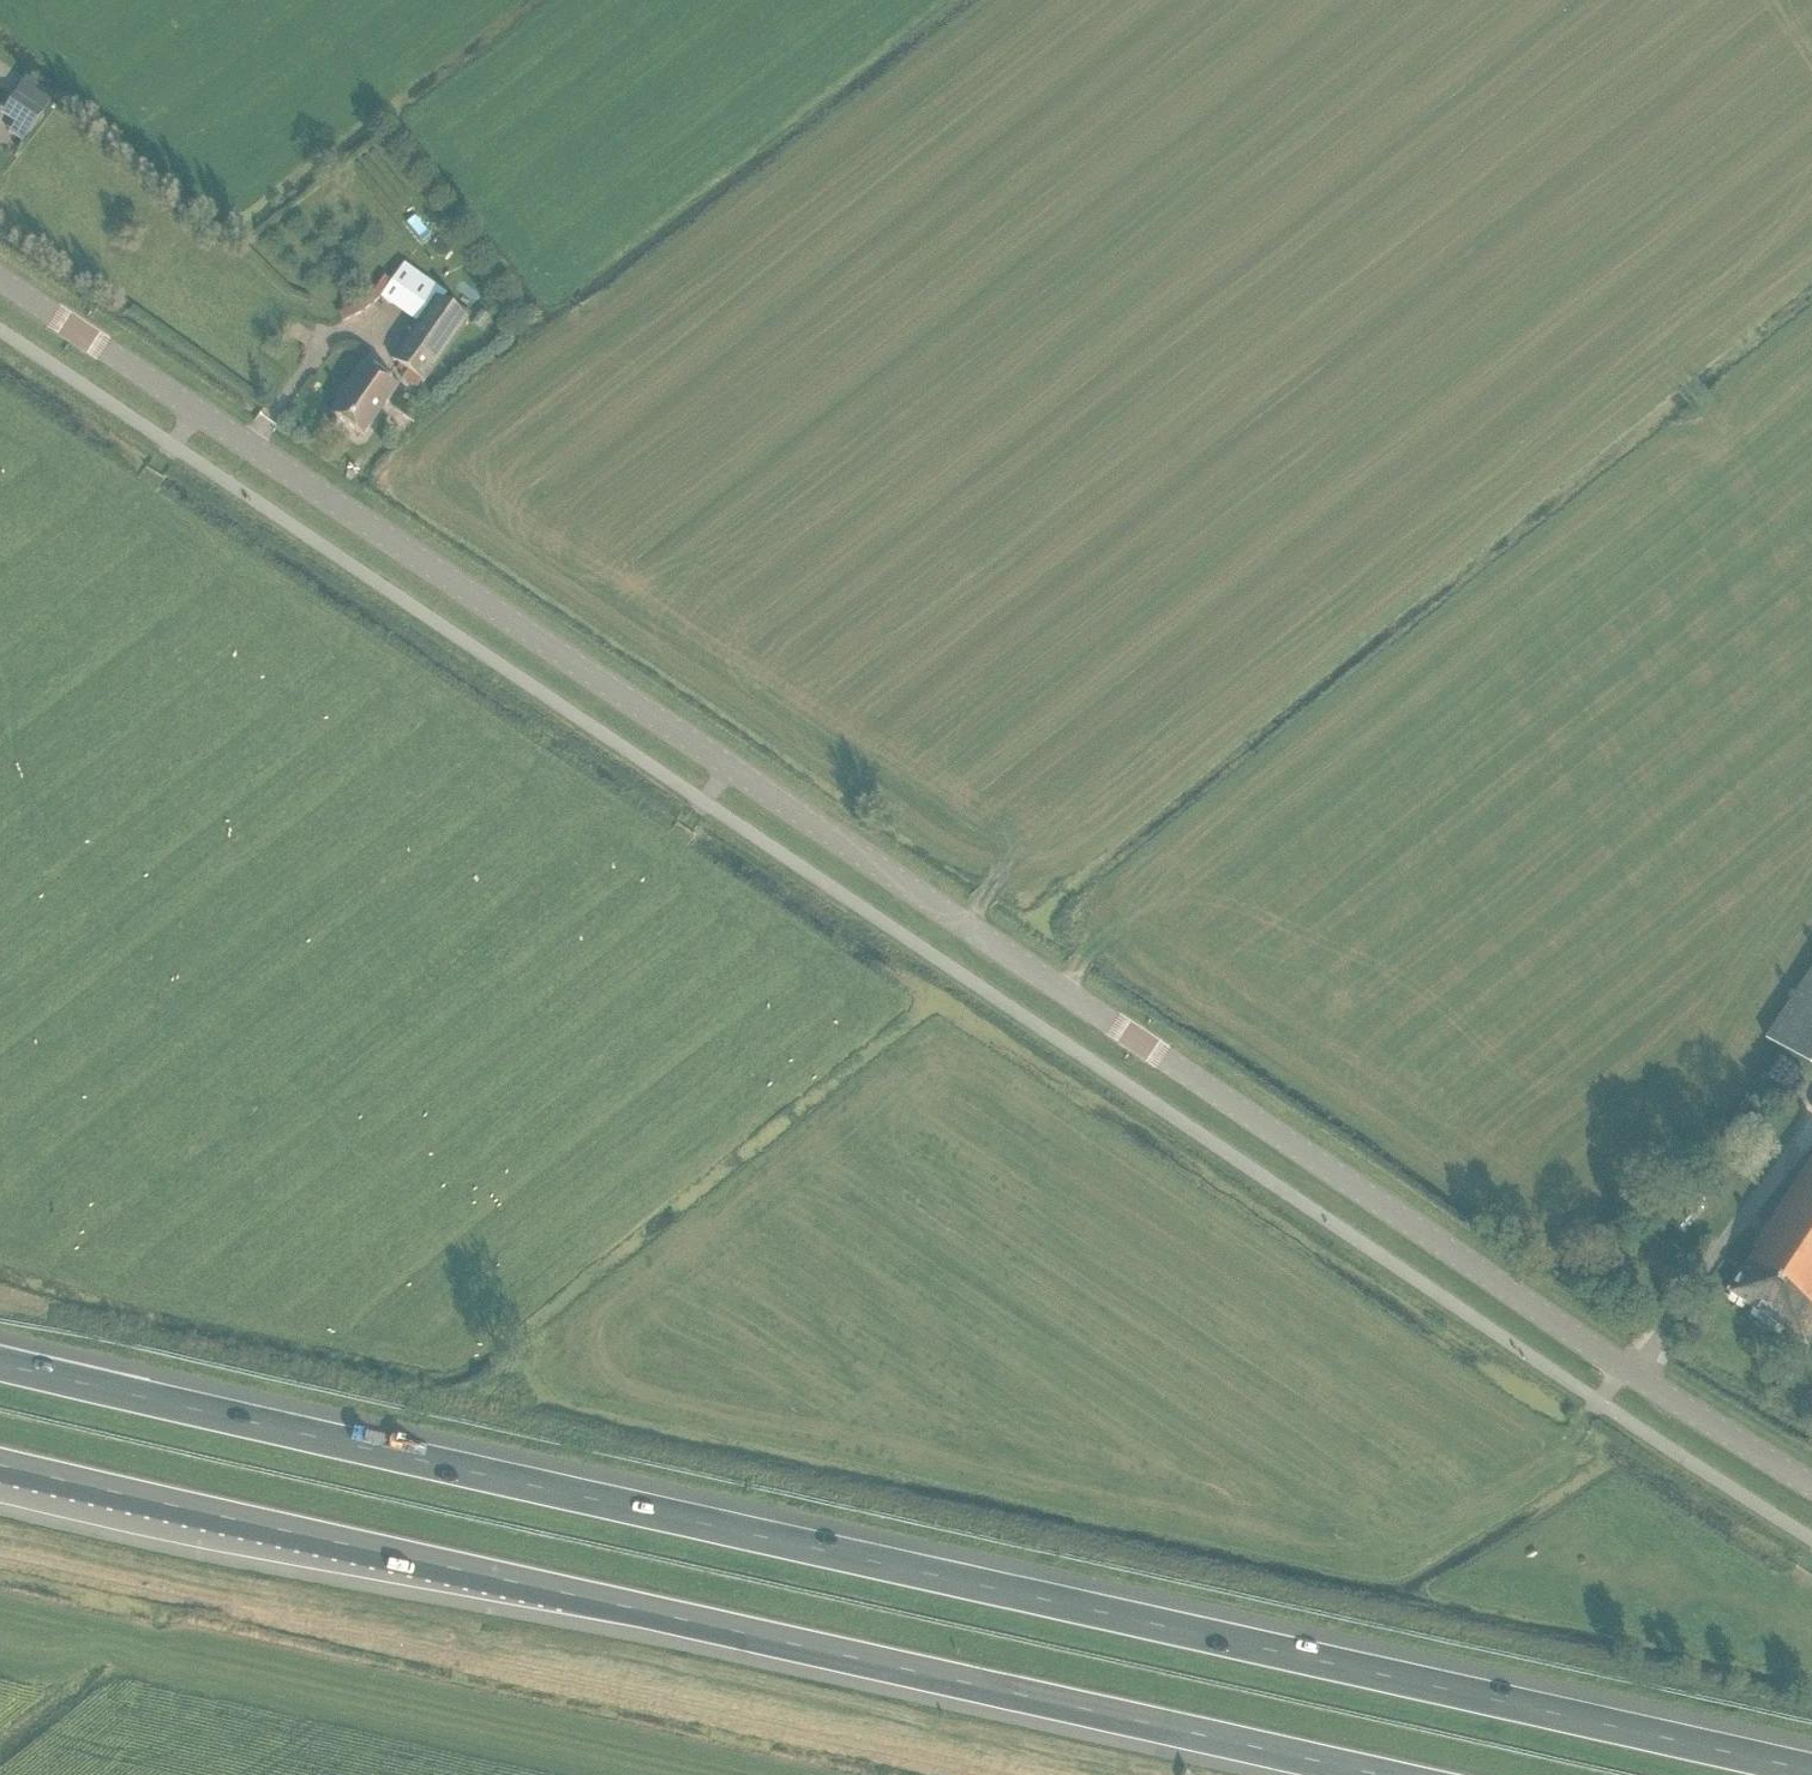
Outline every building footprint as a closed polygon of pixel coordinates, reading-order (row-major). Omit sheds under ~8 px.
[(26,77),(4,110),(32,128),(50,100),(34,89),(38,84),(26,77)] [(437,303),(445,292),(406,264),(382,296),(392,303),(399,294),(422,311),(431,299),(437,303)] [(422,311),(388,361),(420,383),(462,321),(437,303),(431,299),(422,311)] [(332,414),(361,434),(393,388),(364,368),(332,414)] [(1767,1042),(1811,1071),(1811,974),(1767,1042)] [(1753,1248),(1757,1251),(1729,1293),(1808,1346),(1811,1341),(1811,1160),(1753,1248)]
